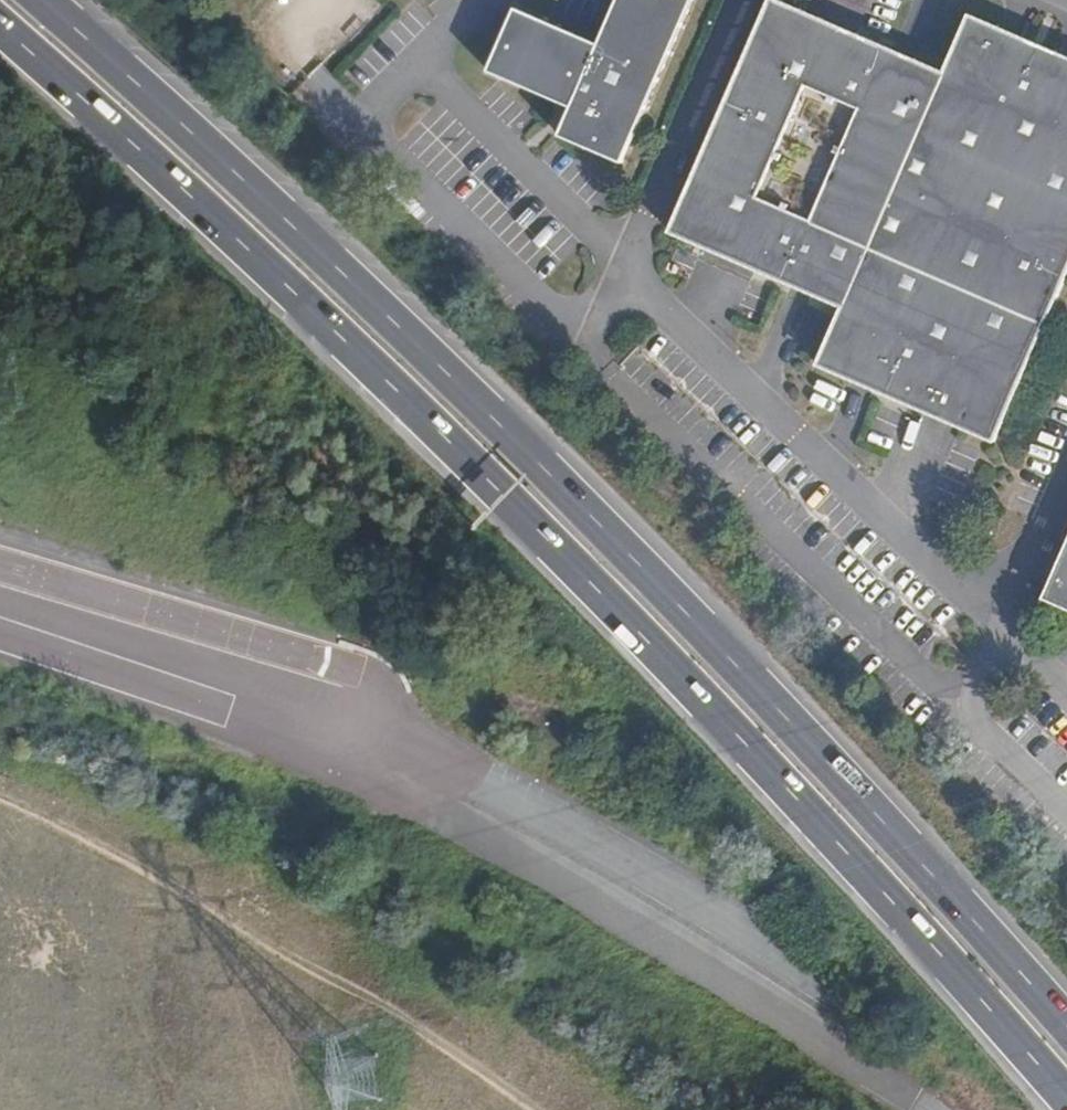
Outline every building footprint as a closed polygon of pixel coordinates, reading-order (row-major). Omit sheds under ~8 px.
[(576,141),(622,163),(694,0),(619,0),(599,45),(516,8),(488,69),(573,106),(588,113),(576,141)] [(670,231),(843,305),(817,365),(996,442),(1066,278),(1066,58),(970,15),(945,73),(777,0),(770,0),(670,231)] [(561,135),(576,141),(588,113),(573,106),(561,135)] [(1045,597),(1066,607),(1066,546),(1045,597)]
